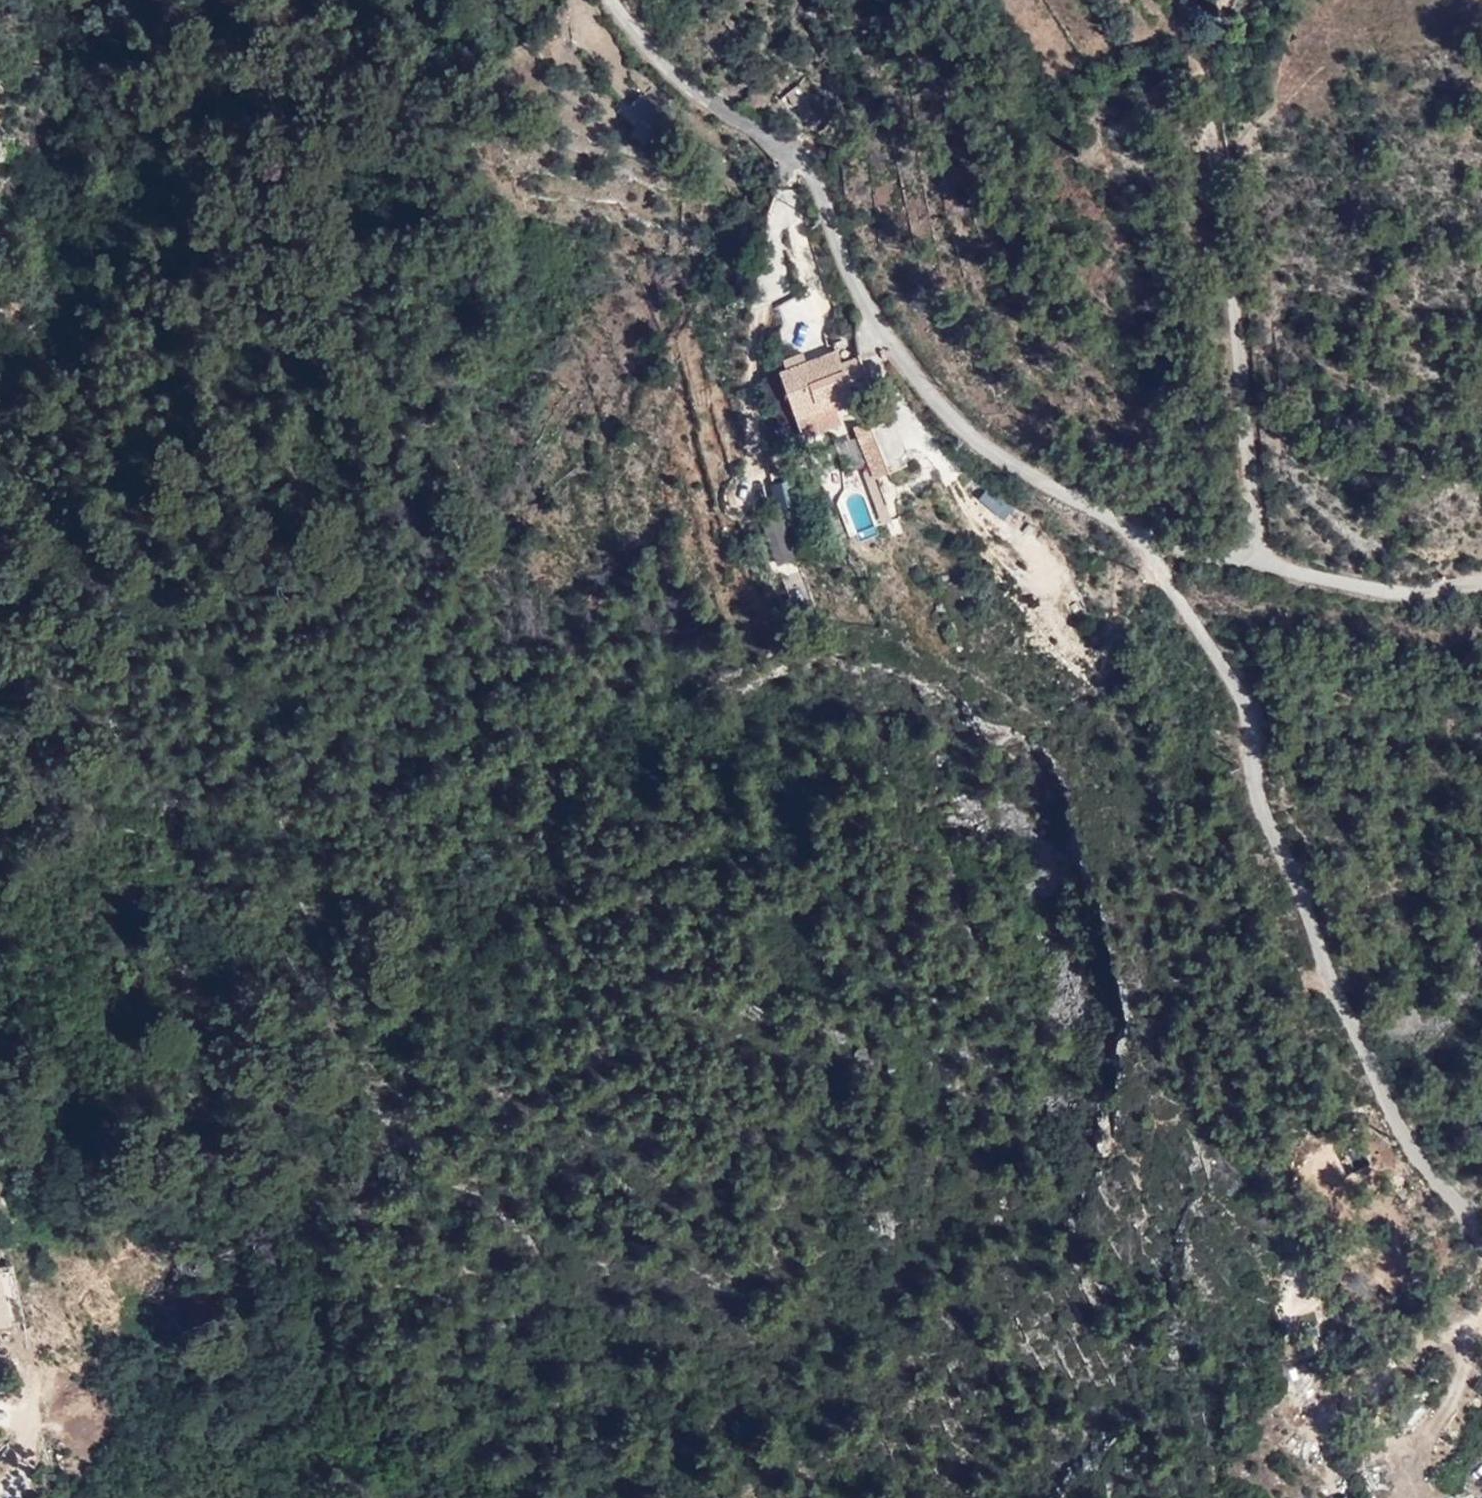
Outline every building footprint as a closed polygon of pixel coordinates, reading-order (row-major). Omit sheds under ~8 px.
[(782,98),(787,111),(780,115),(786,130),(809,122),(803,105),(797,91),(782,98)] [(799,436),(841,422),(835,403),(852,398),(836,350),(778,369),(799,436)] [(873,422),(853,427),(867,479),(886,474),(873,422)] [(773,551),(791,546),(781,513),(763,519),(773,551)]
